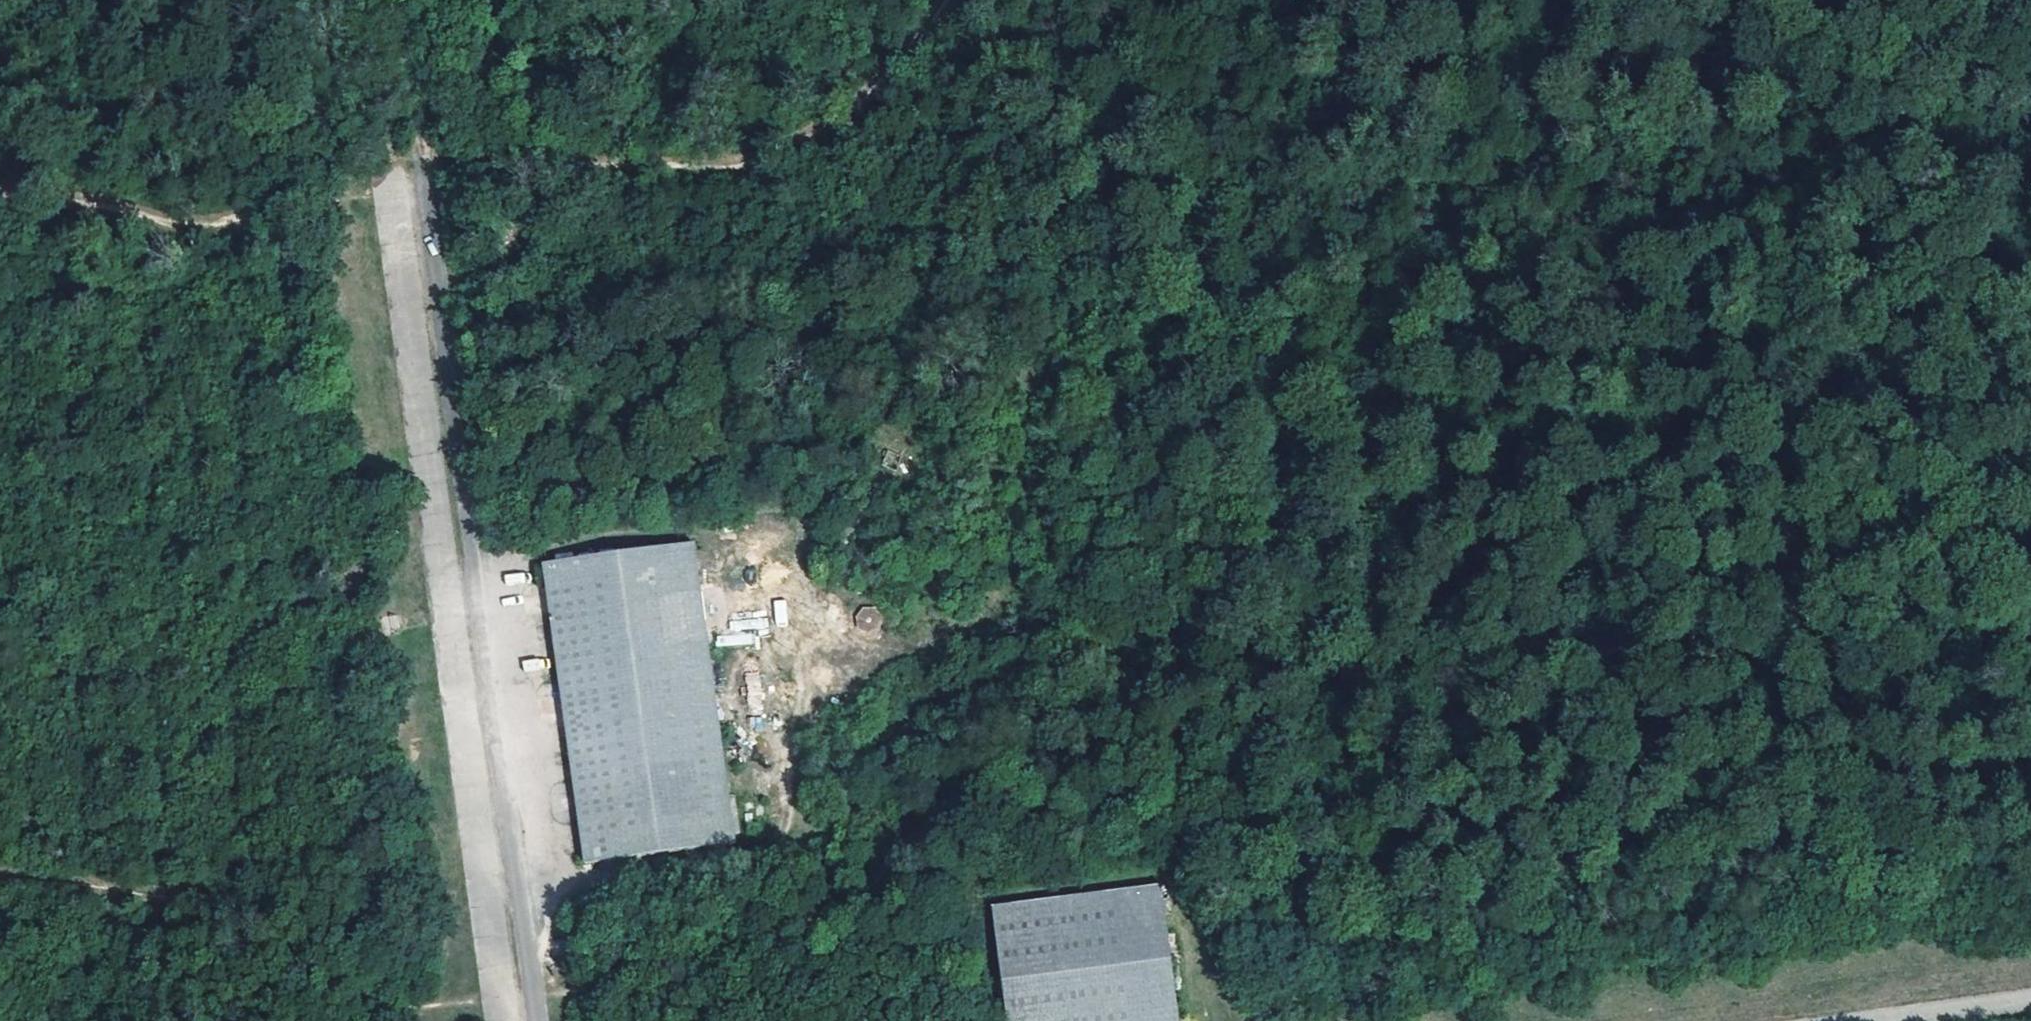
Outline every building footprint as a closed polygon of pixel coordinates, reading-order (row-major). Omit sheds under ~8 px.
[(696,543),(544,563),(562,700),(584,861),(737,839),(696,543)] [(786,625),(785,599),(773,600),(775,626),(786,625)] [(860,605),(854,626),(875,632),(881,611),(860,605)] [(994,904),(1009,1020),(1179,1020),(1162,881),(994,904)]
